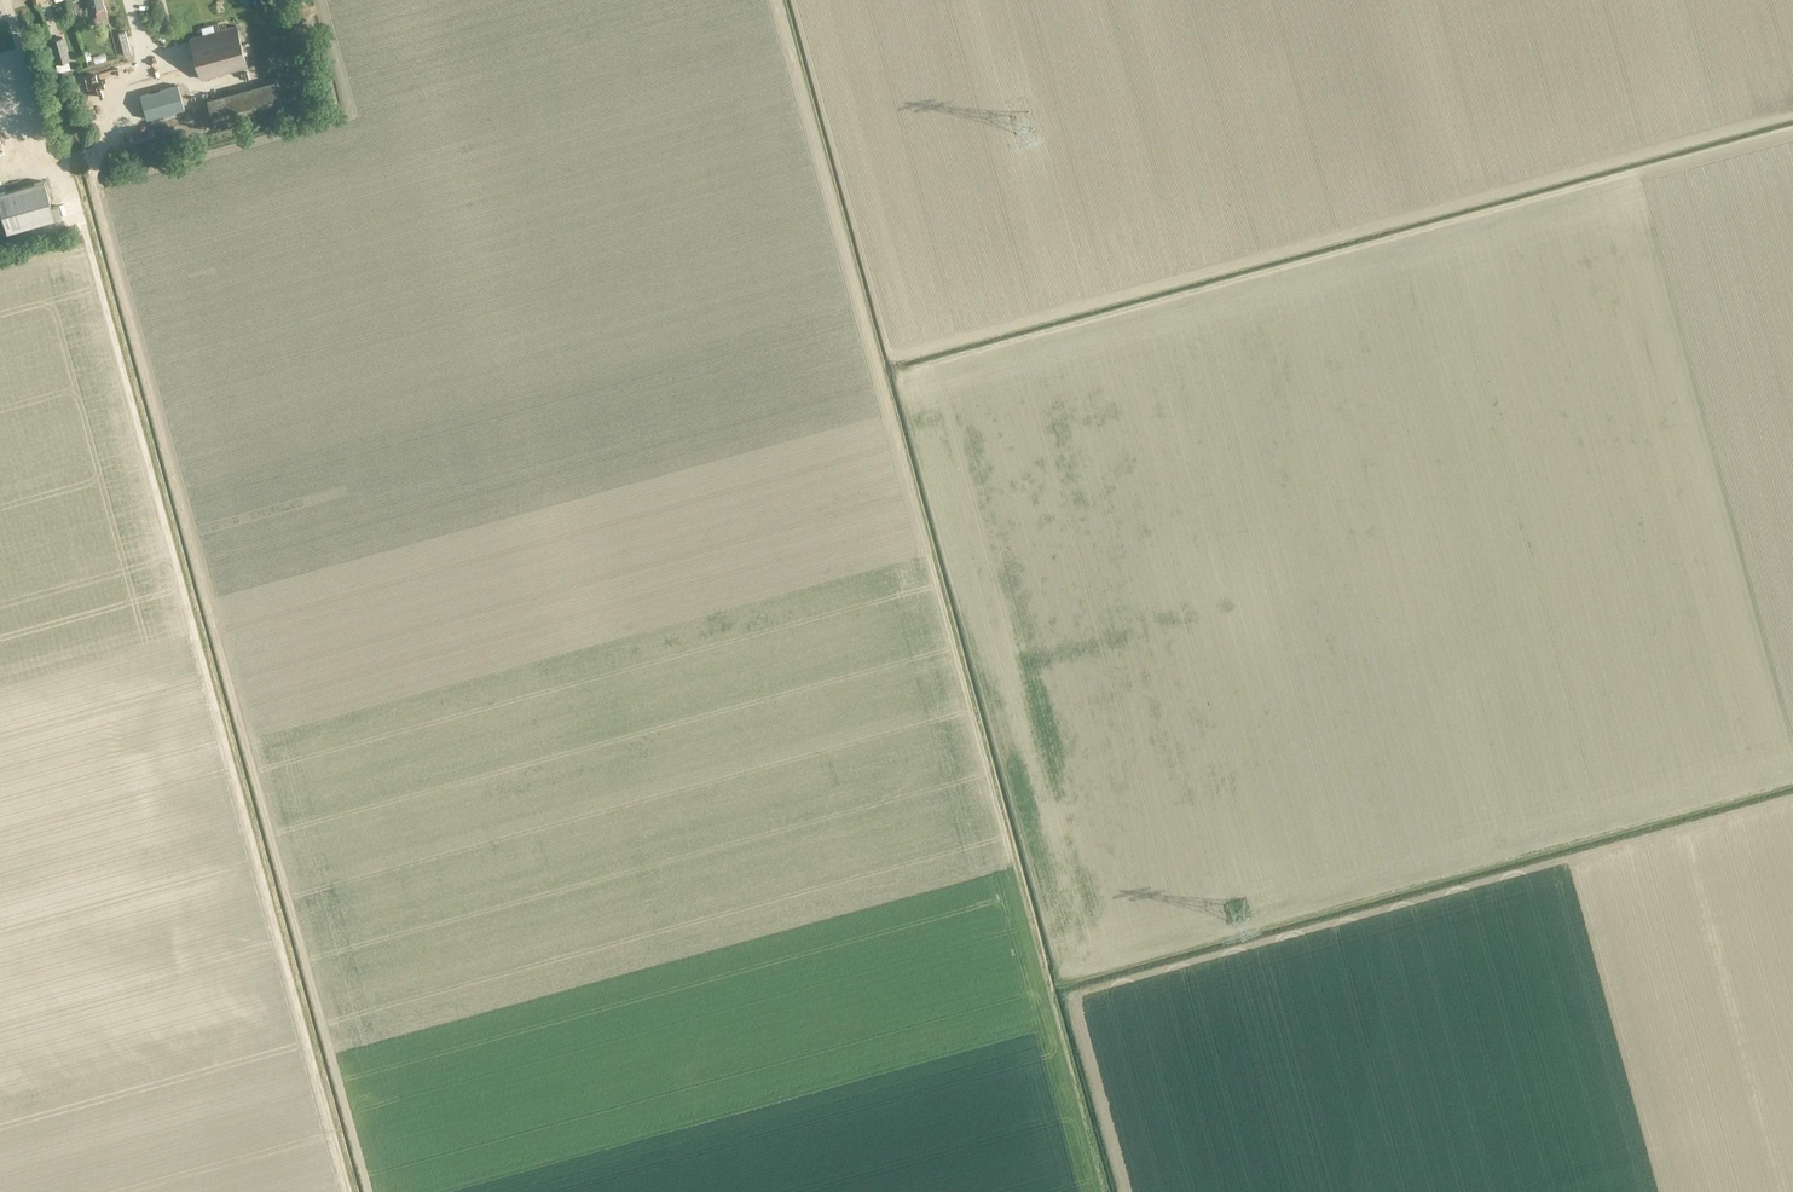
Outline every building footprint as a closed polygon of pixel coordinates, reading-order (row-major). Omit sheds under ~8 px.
[(91,9),(103,6),(102,0),(89,0),(91,9)] [(200,78),(247,66),(236,25),(189,38),(200,78)] [(68,60),(61,36),(50,39),(56,63),(68,60)] [(205,95),(213,124),(282,107),(274,77),(205,95)] [(145,118),(183,108),(177,84),(139,94),(145,118)] [(54,219),(43,180),(0,192),(0,211),(6,233),(54,219)]
